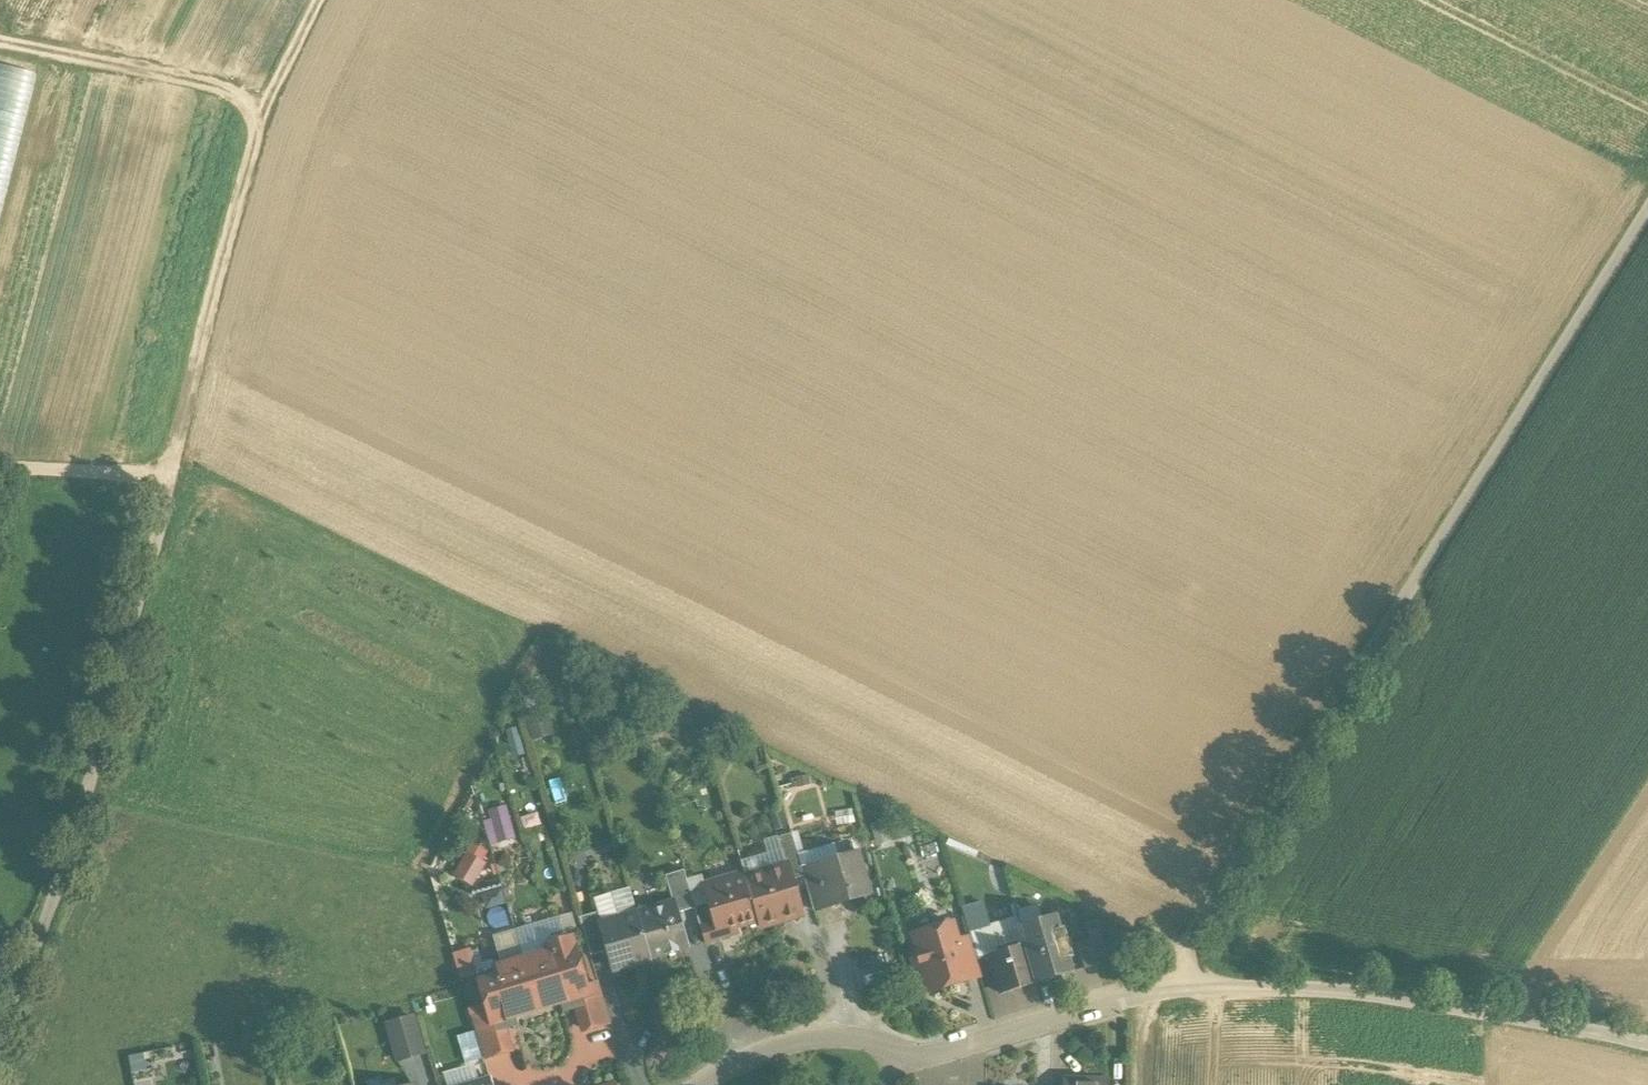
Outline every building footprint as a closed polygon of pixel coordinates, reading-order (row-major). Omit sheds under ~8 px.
[(39,78),(0,68),(0,226),(39,78)] [(527,718),(536,740),(555,731),(546,710),(527,718)] [(508,814),(483,821),(490,845),(516,837),(508,814)] [(801,868),(791,834),(776,839),(785,868),(787,868),(791,881),(804,877),(801,868)] [(469,842),(450,876),(469,886),(488,853),(469,842)] [(857,852),(818,864),(830,907),(869,895),(857,852)] [(818,864),(801,868),(804,877),(814,911),(830,907),(818,864)] [(785,868),(745,880),(757,921),(759,927),(801,915),(791,881),(787,868),(785,868)] [(684,872),(666,877),(674,905),(675,905),(678,915),(695,910),(694,906),(684,872)] [(745,880),(703,892),(706,902),(715,933),(718,933),(757,921),(745,880)] [(706,902),(694,906),(695,910),(705,944),(720,940),(718,933),(715,933),(706,902)] [(674,905),(638,916),(650,957),(667,953),(667,955),(679,951),(679,949),(687,946),(678,915),(675,905),(674,905)] [(604,925),(601,913),(580,919),(591,957),(610,951),(603,926),(604,925)] [(604,925),(603,926),(610,951),(616,971),(651,960),(650,957),(638,916),(604,925)] [(1054,917),(1020,927),(1018,920),(1017,920),(1025,946),(1036,984),(1071,974),(1067,961),(1072,959),(1063,929),(1058,930),(1054,917)] [(964,920),(952,925),(957,943),(970,939),(969,934),(964,920)] [(1017,920),(981,931),(989,957),(1025,946),(1017,920)] [(952,925),(934,930),(936,936),(917,942),(919,948),(915,950),(912,957),(914,966),(921,969),(923,968),(929,989),(962,980),(965,981),(981,976),(977,961),(970,939),(957,943),(952,925)] [(981,931),(969,934),(970,939),(977,961),(989,958),(989,957),(981,931)] [(548,953),(523,961),(538,1010),(571,1000),(588,995),(586,988),(572,939),(562,934),(552,937),(546,946),(548,953)] [(1088,941),(1076,945),(1083,970),(1096,967),(1088,941)] [(1025,946),(989,957),(989,958),(1000,995),(1036,984),(1025,946)] [(523,961),(477,974),(489,1015),(492,1024),(506,1020),(538,1010),(523,961)] [(599,985),(586,988),(588,995),(571,1000),(577,1003),(585,1030),(610,1023),(599,985)] [(506,1020),(492,1024),(489,1015),(472,1020),(483,1058),(510,1051),(502,1024),(506,1020)] [(413,1017),(387,1025),(398,1061),(424,1054),(413,1017)]
